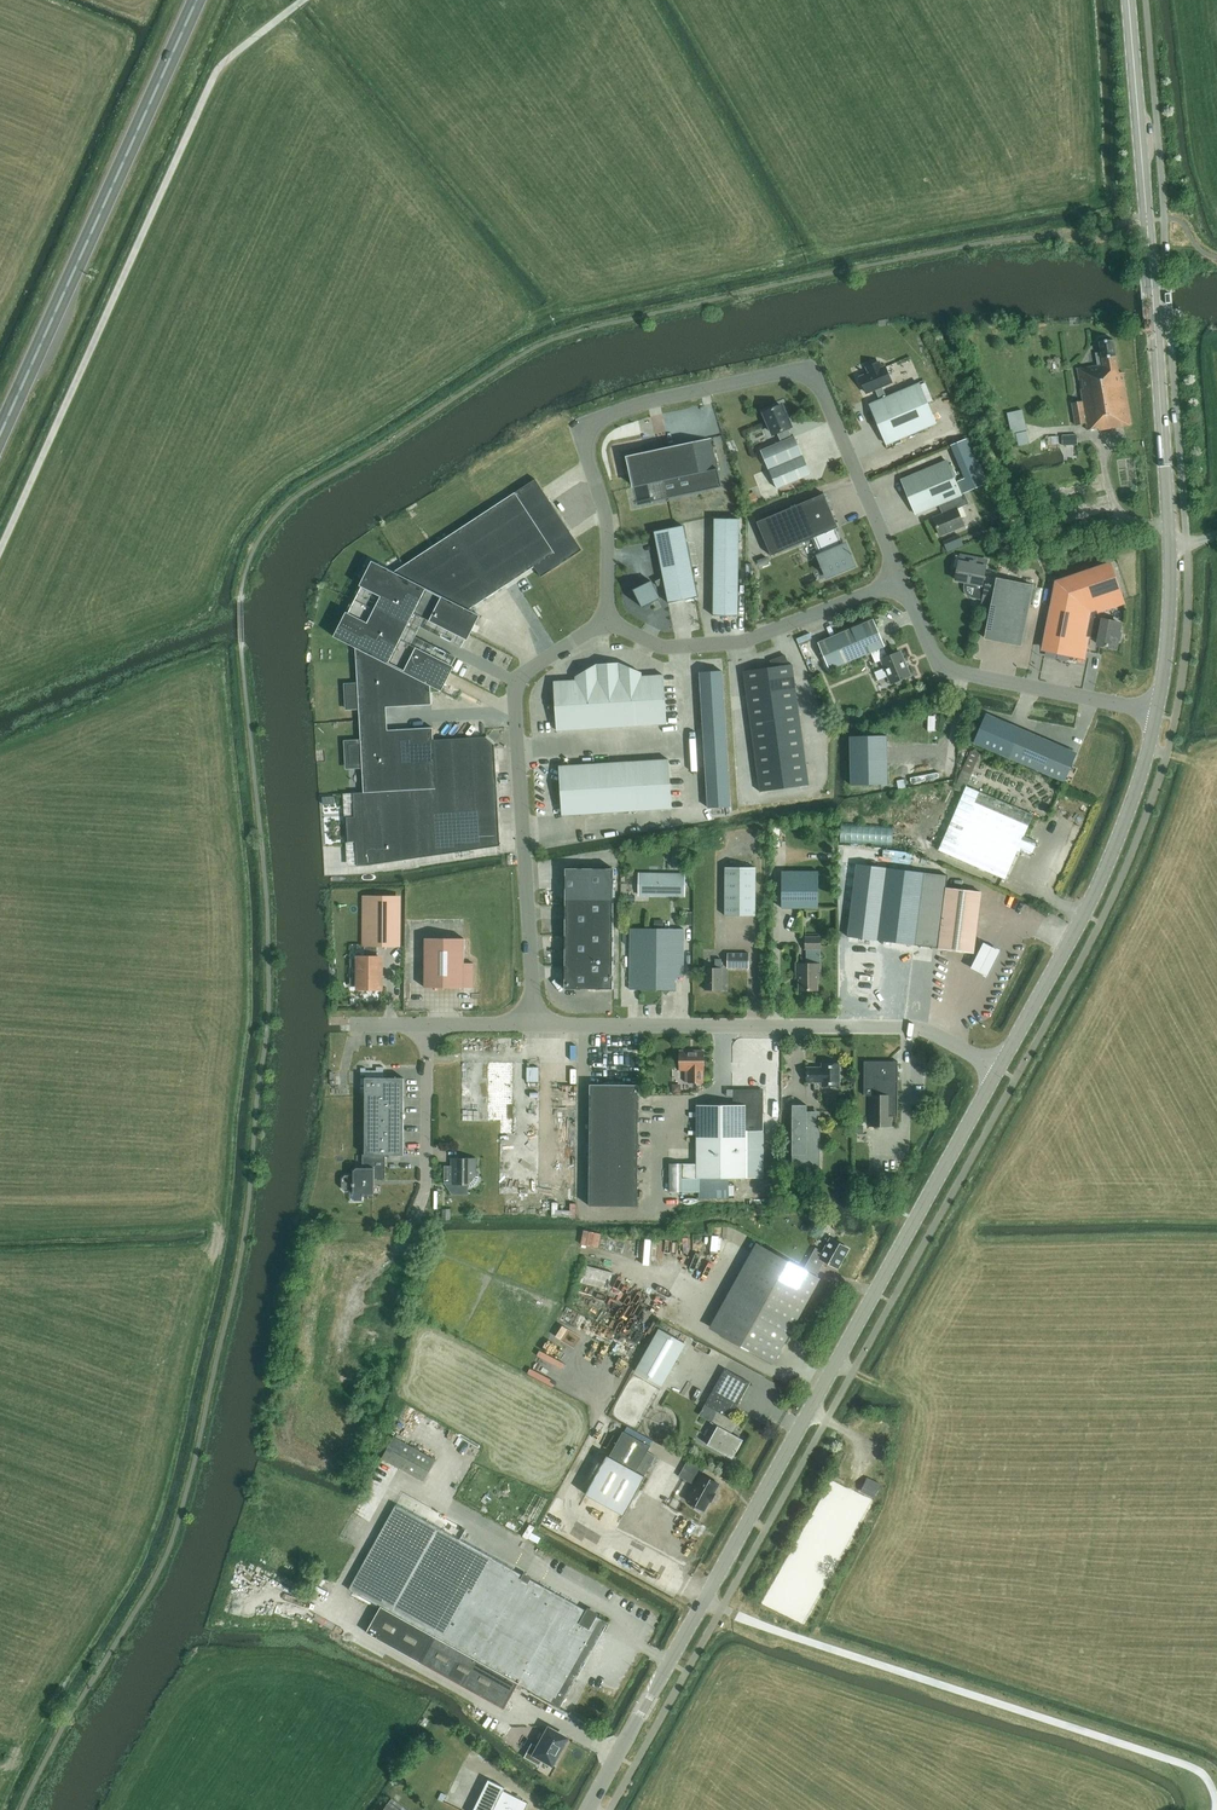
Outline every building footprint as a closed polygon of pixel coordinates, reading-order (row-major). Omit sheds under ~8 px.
[(1099,430),(1132,425),(1123,372),(1119,372),(1114,339),(1100,341),(1102,352),(1096,353),(1098,365),(1078,369),(1083,401),(1072,403),(1076,425),(1087,423),(1088,430),(1099,428),(1099,430)] [(876,391),(881,402),(887,400),(883,389),(893,384),(886,369),(883,371),(880,364),(867,370),(870,376),(861,380),(867,395),(876,391)] [(920,386),(887,400),(881,402),(871,407),(887,447),(937,426),(920,386)] [(777,433),(789,428),(791,427),(781,405),(765,412),(774,434),(777,433)] [(1027,431),(1022,410),(1008,413),(1014,441),(1018,440),(1019,446),(1031,444),(1028,431),(1027,431)] [(789,428),(777,433),(781,442),(761,451),(769,469),(803,454),(795,436),(792,437),(789,428)] [(1077,435),(1062,435),(1063,445),(1078,444),(1077,435)] [(1058,445),(1058,436),(1048,437),(1048,446),(1058,445)] [(988,482),(970,438),(951,445),(965,479),(956,483),(961,494),(988,482)] [(629,458),(639,506),(722,488),(712,441),(629,458)] [(769,469),(777,488),(811,474),(803,454),(769,469)] [(944,502),(961,494),(947,461),(902,480),(916,514),(939,504),(944,502)] [(550,494),(537,474),(510,491),(512,494),(485,512),(481,506),(465,517),(468,523),(444,539),(442,536),(422,549),(424,552),(394,572),(372,561),(334,636),(356,647),(358,682),(344,683),(346,710),(359,709),(360,720),(361,739),(344,740),(346,769),(362,768),(364,792),(353,793),(345,793),(346,817),(347,842),(348,866),(368,865),(500,845),(500,842),(496,769),(495,758),(499,758),(499,748),(498,733),(472,734),(473,737),(434,740),(431,686),(435,688),(442,691),(453,670),(470,636),(481,615),(469,610),(535,567),(541,577),(559,565),(562,570),(589,553),(579,538),(576,540),(547,496),(550,494)] [(822,555),(843,546),(835,529),(838,527),(824,493),(757,522),(771,556),(814,538),(822,555)] [(965,493),(961,494),(944,502),(948,512),(933,518),(941,535),(964,525),(957,509),(969,504),(965,493)] [(746,497),(750,506),(757,504),(754,494),(746,497)] [(736,521),(712,521),(711,533),(736,533),(736,521)] [(680,527),(651,533),(665,604),(694,599),(680,527)] [(736,533),(711,533),(711,545),(736,545),(736,533)] [(958,536),(942,543),(946,553),(962,546),(958,536)] [(736,545),(711,545),(711,557),(736,557),(736,545)] [(843,546),(822,555),(819,556),(827,577),(854,565),(846,545),(843,546)] [(987,608),(993,580),(988,579),(983,578),(986,561),(959,556),(958,558),(955,557),(953,569),(954,569),(952,583),(964,585),(963,590),(964,594),(966,597),(968,599),(971,600),(973,600),(981,602),(980,607),(987,608)] [(736,557),(711,557),(711,569),(736,570),(736,557)] [(1095,612),(1097,615),(1124,605),(1108,564),(1053,583),(1040,653),(1084,662),(1088,639),(1086,639),(1090,614),(1095,612)] [(736,570),(711,569),(710,618),(735,618),(736,570)] [(1013,572),(999,570),(998,576),(1011,579),(1013,572)] [(1032,587),(993,580),(987,608),(981,641),(1019,648),(1032,587)] [(648,583),(627,592),(636,609),(656,599),(648,583)] [(1100,620),(1097,615),(1095,612),(1090,614),(1086,639),(1088,639),(1096,641),(1094,647),(1116,652),(1118,639),(1120,639),(1121,633),(1119,632),(1121,624),(1100,620)] [(829,670),(871,652),(883,647),(885,646),(874,619),(818,643),(829,670)] [(888,657),(883,647),(871,652),(875,663),(882,660),(892,683),(910,676),(900,652),(888,657)] [(771,660),(771,667),(768,668),(770,680),(794,676),(792,664),(789,665),(785,655),(771,660)] [(615,665),(593,666),(595,705),(618,704),(615,665)] [(638,675),(615,665),(618,704),(639,702),(638,678),(638,675)] [(572,679),(572,682),(573,706),(595,705),(593,666),(572,679)] [(745,683),(770,680),(768,668),(744,671),(745,683)] [(701,687),(723,685),(723,671),(700,672),(701,687)] [(770,680),(771,692),(796,688),(794,676),(770,680)] [(660,677),(638,678),(639,702),(661,701),(660,677)] [(770,680),(745,683),(747,695),(771,692),(770,680)] [(573,706),(572,682),(550,683),(552,708),(573,706)] [(723,685),(701,687),(701,699),(724,697),(723,685)] [(771,692),(773,704),(797,700),(796,688),(771,692)] [(771,692),(747,695),(749,707),(773,704),(771,692)] [(724,697),(701,699),(702,711),(725,710),(724,697)] [(773,704),(775,716),(799,712),(797,700),(773,704)] [(639,702),(641,727),(663,726),(661,701),(639,702)] [(618,704),(619,728),(641,727),(639,702),(618,704)] [(595,705),(597,730),(619,728),(618,704),(595,705)] [(773,704),(749,707),(750,719),(775,716),(773,704)] [(573,706),(575,731),(597,730),(595,705),(573,706)] [(553,732),(575,731),(573,706),(552,708),(553,732)] [(1000,720),(1004,713),(995,708),(991,715),(1000,720)] [(725,710),(702,711),(703,723),(726,722),(725,710)] [(799,712),(775,716),(776,728),(801,724),(799,712)] [(837,719),(835,713),(828,715),(831,721),(837,719)] [(987,715),(975,742),(1065,780),(1077,752),(987,715)] [(775,716),(750,719),(752,731),(776,728),(775,716)] [(726,722),(703,723),(704,735),(726,734),(726,722)] [(776,728),(778,740),(802,736),(801,724),(776,728)] [(776,728),(752,731),(754,743),(778,740),(776,728)] [(726,734),(704,735),(704,747),(727,746),(726,734)] [(778,740),(780,752),(804,748),(802,736),(778,740)] [(778,740),(754,743),(755,755),(780,752),(778,740)] [(727,746),(704,747),(705,759),(728,758),(727,746)] [(780,752),(781,764),(806,760),(804,748),(780,752)] [(967,785),(980,753),(970,749),(958,779),(954,788),(964,792),(967,785)] [(780,752),(755,755),(757,767),(781,764),(780,752)] [(728,758),(705,759),(706,771),(729,770),(728,758)] [(669,759),(641,761),(643,785),(670,784),(669,759)] [(781,764),(783,776),(807,772),(806,760),(781,764)] [(643,785),(641,761),(614,762),(616,787),(643,785)] [(614,762),(587,764),(588,789),(616,787),(614,762)] [(590,813),(588,789),(587,764),(559,766),(562,815),(590,813)] [(781,764),(757,767),(759,779),(783,776),(781,764)] [(859,793),(859,766),(847,766),(847,793),(859,793)] [(729,770),(706,771),(707,783),(729,782),(729,770)] [(783,776),(785,788),(809,785),(807,772),(783,776)] [(783,776),(759,779),(760,791),(785,788),(783,776)] [(729,782),(707,783),(707,795),(730,794),(729,782)] [(643,785),(644,810),(672,808),(670,784),(643,785)] [(617,811),(644,810),(643,785),(616,787),(617,811)] [(964,792),(939,850),(1003,878),(1006,879),(1018,851),(1032,857),(1038,843),(1024,837),(1034,815),(967,785),(964,792)] [(588,789),(590,813),(617,811),(616,787),(588,789)] [(730,794),(707,795),(708,807),(731,806),(730,794)] [(336,796),(324,796),(324,804),(336,804),(336,796)] [(853,810),(841,810),(840,820),(853,821),(853,810)] [(894,826),(842,823),(841,844),(893,846),(894,826)] [(682,863),(682,844),(672,844),(672,863),(682,863)] [(854,938),(878,940),(888,867),(863,865),(854,938)] [(974,952),(982,892),(945,888),(947,875),(888,867),(878,940),(938,947),(974,952)] [(590,868),(565,868),(565,899),(590,899),(590,868)] [(614,899),(614,868),(590,868),(590,899),(614,899)] [(756,916),(756,868),(725,868),(725,916),(756,916)] [(818,908),(819,871),(782,871),(782,908),(818,908)] [(684,874),(638,873),(637,896),(684,897),(684,874)] [(364,945),(365,945),(378,945),(398,945),(398,897),(364,897),(364,945)] [(565,899),(565,928),(614,929),(614,899),(590,899),(565,899)] [(653,928),(639,928),(631,928),(630,989),(661,989),(666,994),(671,989),(675,989),(675,977),(684,977),(684,929),(671,929),(671,921),(654,921),(653,928)] [(565,928),(565,959),(613,959),(614,929),(565,928)] [(821,949),(821,937),(806,937),(806,949),(821,949)] [(464,938),(424,938),(425,987),(464,987),(464,986),(474,986),(474,962),(464,962),(464,938)] [(1003,948),(985,939),(972,966),(989,974),(1003,948)] [(377,958),(378,945),(365,945),(365,958),(360,958),(360,968),(357,968),(357,977),(360,977),(359,987),(380,987),(380,958),(377,958)] [(749,968),(749,953),(728,953),(727,968),(749,968)] [(613,959),(565,959),(565,989),(613,989),(613,959)] [(721,990),(721,959),(715,959),(715,968),(705,968),(705,989),(721,990)] [(821,973),(821,963),(797,963),(797,973),(799,973),(799,990),(818,990),(818,973),(821,973)] [(704,1070),(704,1051),(680,1051),(680,1070),(691,1070),(691,1082),(703,1082),(703,1070),(704,1070)] [(898,1116),(898,1062),(895,1062),(864,1062),(864,1096),(869,1096),(869,1126),(892,1126),(892,1116),(898,1116)] [(822,1085),(840,1085),(840,1063),(822,1063),(822,1067),(807,1067),(807,1082),(822,1082),(822,1085)] [(529,1083),(542,1083),(541,1067),(529,1068),(529,1083)] [(386,1154),(386,1155),(404,1155),(404,1077),(365,1077),(365,1154),(386,1154)] [(639,1085),(590,1084),(589,1169),(614,1169),(638,1169),(639,1085)] [(672,1084),(672,1092),(681,1092),(681,1084),(672,1084)] [(733,1089),(733,1090),(727,1090),(727,1097),(733,1097),(733,1104),(697,1105),(697,1164),(683,1164),(683,1165),(683,1178),(697,1178),(764,1178),(764,1089),(733,1089)] [(807,1117),(807,1105),(793,1105),(792,1166),(820,1166),(820,1117),(807,1117)] [(386,1178),(386,1155),(386,1154),(365,1154),(363,1154),(363,1168),(359,1168),(357,1168),(354,1171),(354,1173),(354,1175),(348,1175),(345,1175),(342,1178),(342,1180),(342,1186),(342,1188),(345,1191),(347,1191),(354,1191),(354,1193),(362,1193),(362,1196),(373,1196),(373,1193),(375,1193),(375,1178),(386,1178)] [(529,1188),(539,1188),(540,1156),(530,1155),(529,1188)] [(475,1158),(460,1158),(460,1159),(453,1159),(453,1165),(444,1165),(444,1183),(467,1183),(467,1187),(469,1187),(471,1187),(472,1186),(473,1186),(474,1185),(475,1184),(476,1183),(477,1182),(478,1181),(478,1179),(478,1178),(479,1177),(479,1176),(475,1176),(475,1158)] [(683,1165),(669,1165),(670,1193),(682,1193),(683,1165)] [(614,1181),(614,1169),(589,1169),(590,1181),(602,1181),(614,1181)] [(638,1169),(614,1169),(614,1181),(638,1181),(638,1169)] [(602,1181),(590,1181),(590,1206),(602,1206),(602,1181)] [(614,1181),(602,1181),(602,1206),(614,1206),(614,1181)] [(638,1181),(614,1181),(614,1206),(638,1206),(638,1181)] [(451,1220),(451,1209),(443,1209),(443,1220),(451,1220)] [(601,1249),(604,1234),(586,1230),(582,1244),(601,1249)] [(808,1271),(816,1276),(825,1260),(838,1268),(849,1248),(830,1238),(823,1251),(816,1247),(804,1269),(808,1271)] [(820,1278),(816,1276),(808,1271),(804,1269),(790,1261),(767,1249),(720,1333),(774,1363),(820,1278)] [(610,1291),(615,1274),(587,1265),(582,1282),(610,1291)] [(635,1371),(662,1386),(686,1343),(659,1328),(647,1350),(635,1371)] [(717,1411),(730,1418),(731,1418),(750,1382),(725,1368),(705,1404),(717,1411)] [(730,1419),(730,1418),(717,1411),(711,1422),(718,1426),(708,1444),(733,1458),(743,1439),(732,1433),(737,1423),(730,1419)] [(623,1431),(609,1457),(636,1471),(635,1472),(644,1477),(656,1456),(647,1451),(650,1446),(623,1431)] [(424,1481),(436,1460),(394,1436),(382,1458),(385,1459),(401,1468),(424,1481)] [(645,1478),(605,1458),(583,1496),(623,1517),(645,1478)] [(688,1459),(679,1476),(696,1485),(687,1501),(704,1510),(710,1500),(711,1501),(715,1493),(714,1493),(719,1483),(702,1474),(705,1468),(688,1459)] [(875,1481),(867,1477),(861,1492),(875,1499),(883,1484),(875,1481)] [(272,1524),(279,1507),(273,1504),(266,1522),(272,1524)] [(466,1654),(484,1620),(513,1569),(396,1504),(349,1589),(381,1607),(367,1632),(452,1679),(466,1654)] [(551,1624),(566,1599),(513,1569),(484,1620),(466,1654),(487,1666),(518,1683),(539,1695),(559,1659),(572,1636),(551,1624)] [(608,1622),(566,1599),(551,1624),(572,1636),(559,1659),(580,1671),(608,1622)] [(452,1679),(473,1691),(487,1666),(466,1654),(452,1679)] [(566,1697),(580,1671),(559,1659),(539,1695),(560,1707),(561,1706),(566,1697)] [(504,1709),(518,1683),(487,1666),(473,1691),(504,1709)] [(561,1706),(566,1709),(571,1700),(566,1697),(561,1706)] [(567,1738),(550,1728),(539,1747),(532,1743),(524,1757),(540,1765),(544,1758),(552,1763),(567,1738)] [(529,1802),(504,1790),(505,1787),(488,1779),(473,1809),(525,1809),(529,1802)] [(448,1796),(441,1793),(438,1800),(445,1803),(448,1796)]
